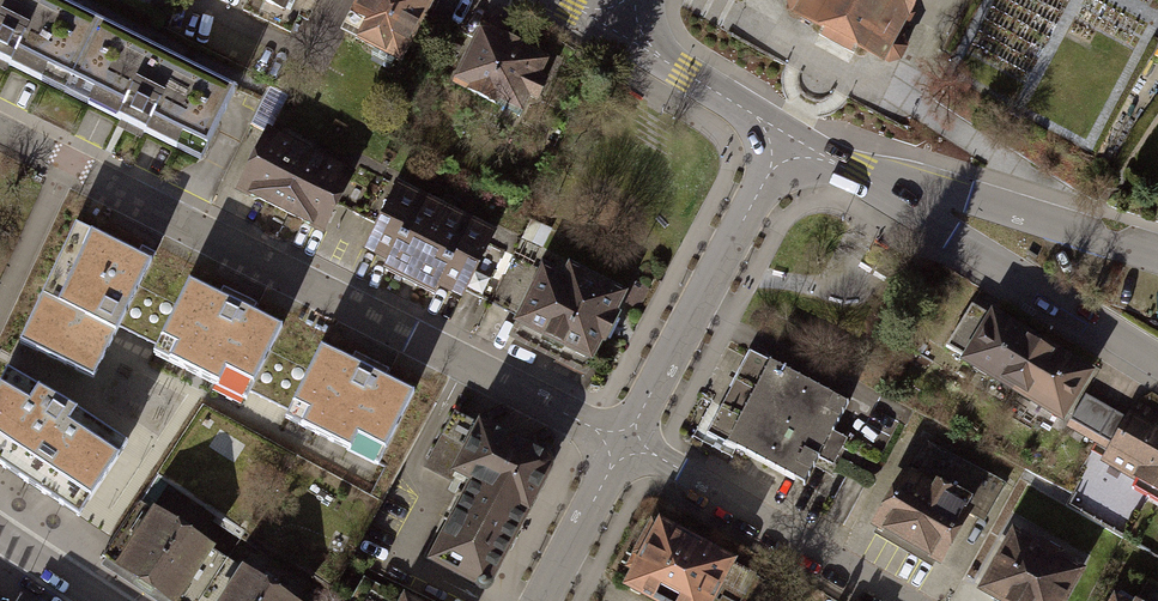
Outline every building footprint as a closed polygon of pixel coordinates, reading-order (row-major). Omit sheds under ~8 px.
[(63,0),(0,0),(0,62),(62,93),(100,18),(63,0)] [(244,10),(289,31),(297,14),(307,19),(316,0),(248,0),(244,10)] [(344,32),(399,60),(431,0),(361,0),(344,32)] [(792,10),(822,27),(819,34),(853,53),(858,46),(887,62),(899,59),(904,50),(901,39),(892,34),(900,17),(901,18),(904,13),(911,17),(915,12),(907,7),(911,0),(789,0),(792,10)] [(235,86),(100,18),(62,93),(122,123),(198,160),(235,86)] [(546,58),(483,26),(453,82),(516,115),(527,94),(535,98),(543,82),(535,78),(546,58)] [(350,169),(267,128),(237,187),(260,199),(288,213),(321,229),(350,169)] [(494,228),(398,180),(365,246),(462,294),(494,228)] [(151,261),(76,224),(20,342),(93,378),(151,261)] [(492,241),(474,286),(491,292),(508,247),(492,241)] [(619,295),(548,259),(515,323),(586,359),(619,295)] [(283,326),(189,280),(154,352),(247,398),(283,326)] [(1040,345),(972,303),(946,347),(973,363),(974,370),(985,377),(993,375),(1014,387),(1040,345)] [(1087,373),(1040,345),(1014,387),(1061,415),(1087,373)] [(414,392),(322,346),(286,418),(378,464),(414,392)] [(848,403),(750,351),(706,433),(794,481),(806,457),(816,462),(817,459),(808,454),(835,403),(845,409),(848,403)] [(0,383),(0,464),(79,516),(128,443),(75,409),(7,369),(0,383)] [(544,456),(455,412),(426,466),(453,480),(458,472),(474,481),(433,560),(485,588),(548,469),(549,467),(549,464),(549,462),(547,459),(544,456)] [(1132,418),(1098,478),(1157,512),(1157,433),(1132,418)] [(969,511),(904,473),(869,532),(934,570),(969,511)] [(140,501),(103,556),(171,600),(292,600),(140,501)] [(651,521),(627,566),(635,571),(631,575),(629,580),(630,587),(634,592),(639,594),(645,593),(660,600),(767,600),(775,586),(651,521)] [(1007,534),(974,593),(990,600),(1068,600),(1082,575),(1007,534)] [(363,578),(350,600),(404,600),(405,599),(363,578)]
